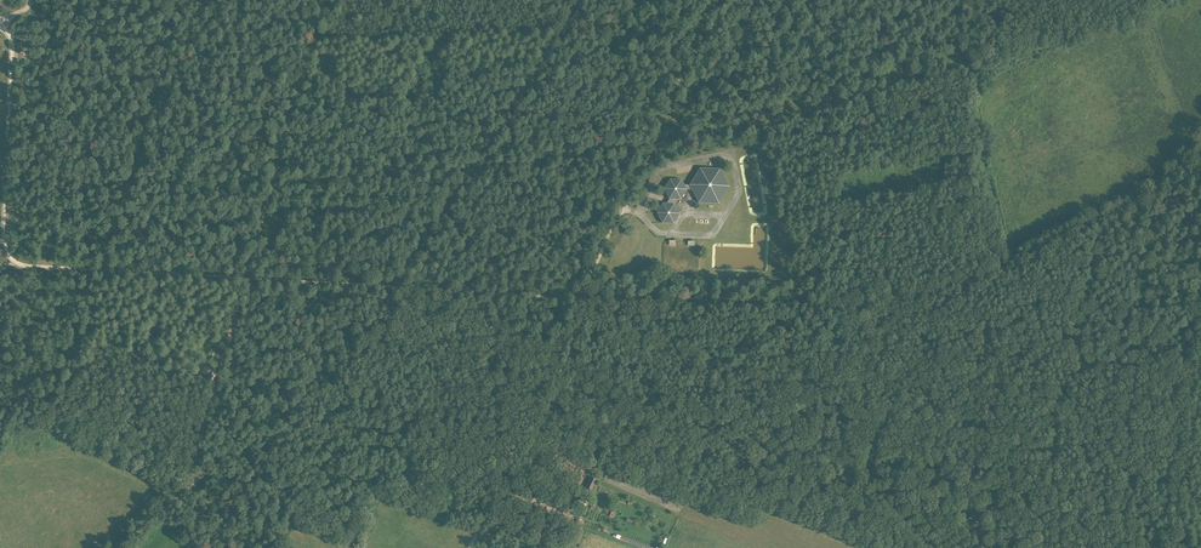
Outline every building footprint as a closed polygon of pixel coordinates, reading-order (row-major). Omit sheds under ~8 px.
[(681,199),(687,190),(693,190),(697,199),(699,203),(719,203),(730,187),(720,169),(700,168),(690,185),(684,185),(681,180),(670,179),(664,189),(667,195),(669,199),(666,204),(663,203),(657,213),(663,223),(666,223),(674,223),(680,214),(675,204),(678,199),(681,199)] [(554,446),(551,452),(558,456),(570,462),(573,455),(554,446)] [(551,471),(558,456),(551,452),(543,468),(551,471)] [(584,461),(581,467),(586,470),(590,461),(585,459),(584,461)] [(412,486),(417,473),(410,470),(404,483),(412,486)] [(598,480),(591,477),(585,489),(591,492),(598,480)] [(563,482),(553,478),(550,485),(553,486),(558,488),(560,488),(563,482)] [(562,494),(573,499),(576,494),(577,491),(577,490),(566,485),(562,494)] [(571,503),(587,510),(590,502),(586,500),(587,497),(581,494),(578,501),(573,499),(571,503)]
